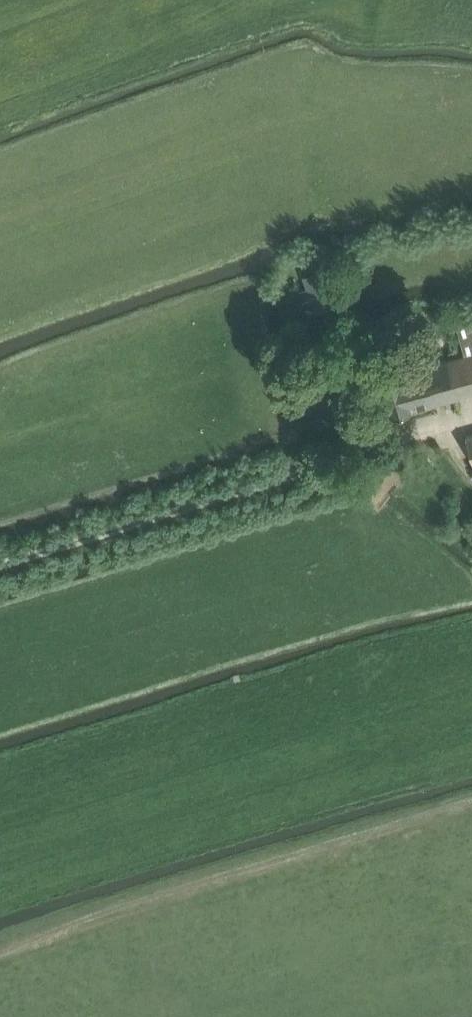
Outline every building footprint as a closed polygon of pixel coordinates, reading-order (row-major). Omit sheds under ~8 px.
[(344,283),(333,286),(327,268),(302,275),(313,310),(349,299),(344,283)] [(400,363),(378,368),(380,376),(391,415),(471,393),(471,315),(455,320),(464,353),(401,370),(400,363)]
